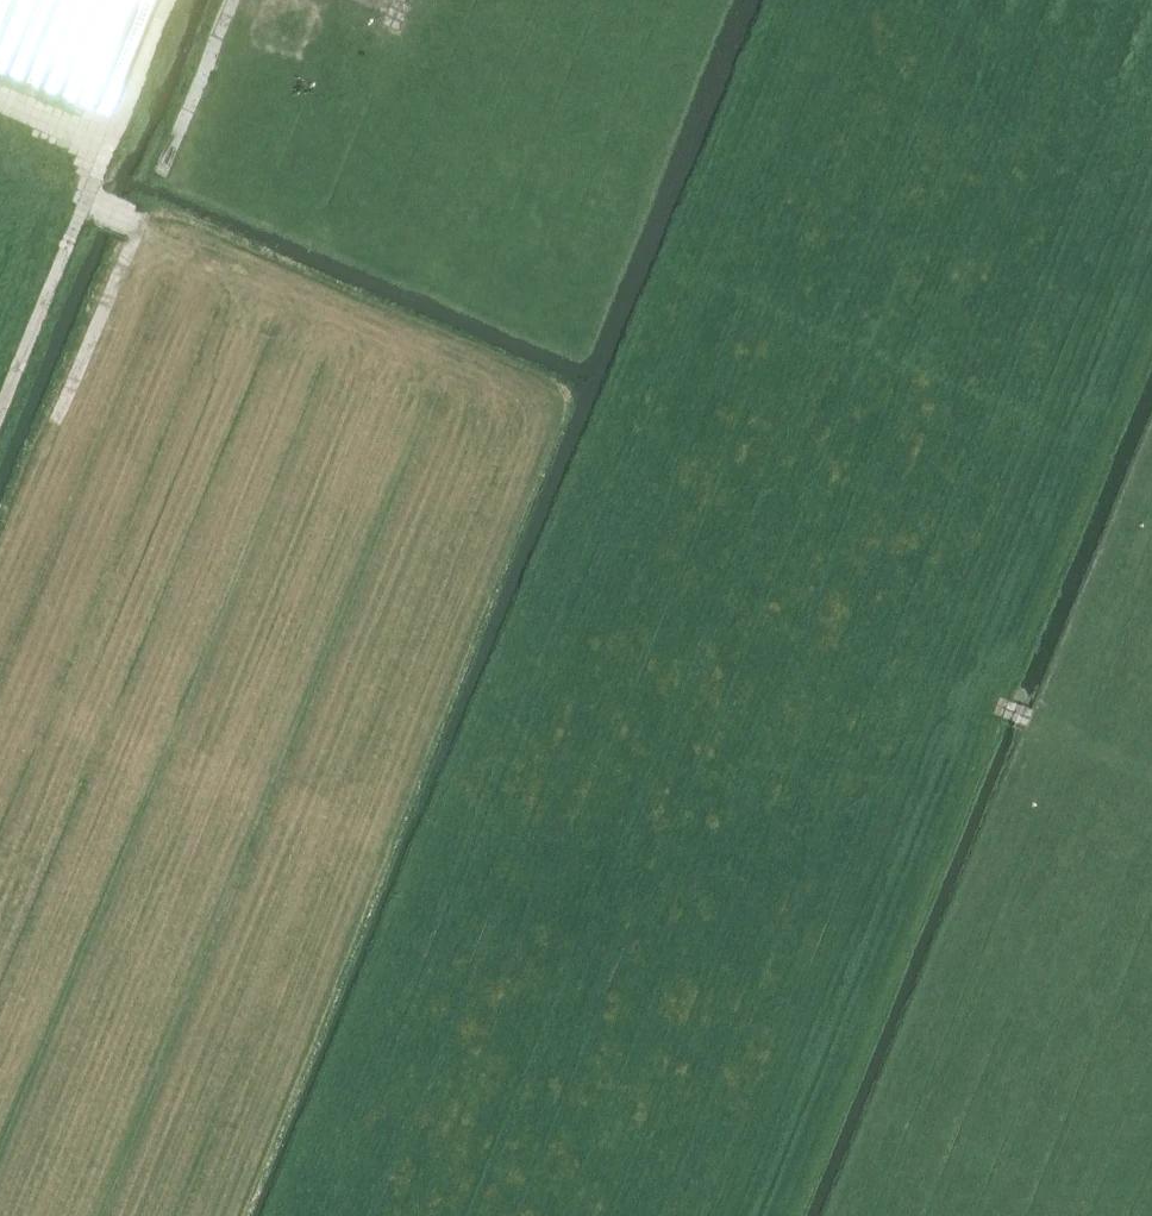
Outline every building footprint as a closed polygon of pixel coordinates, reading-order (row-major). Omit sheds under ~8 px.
[(156,0),(0,0),(0,66),(110,111),(156,0)]
